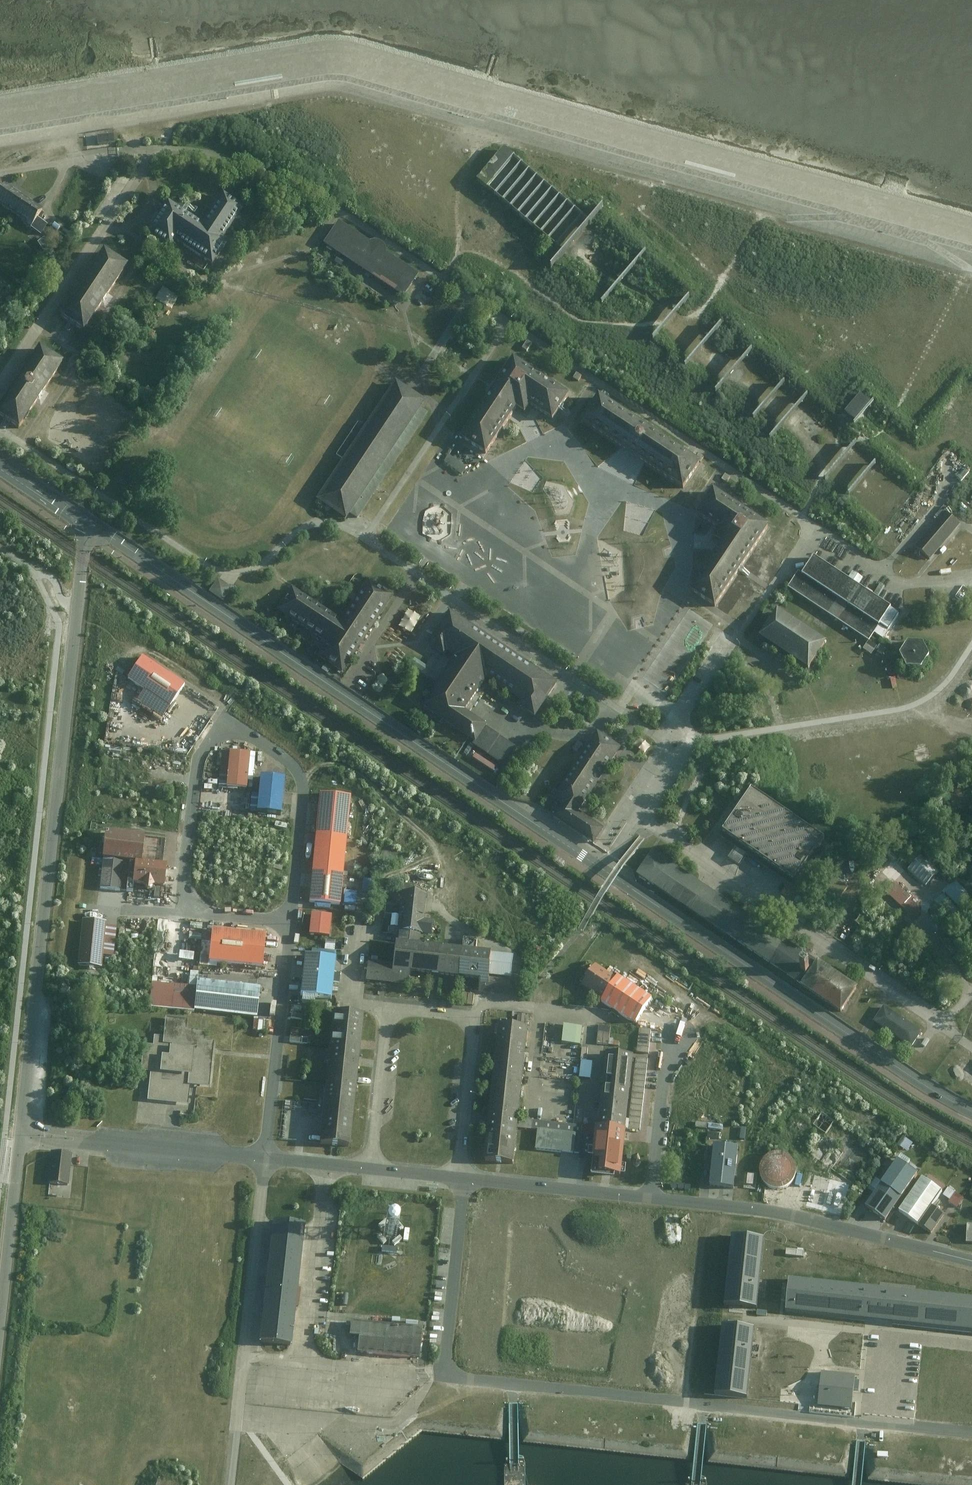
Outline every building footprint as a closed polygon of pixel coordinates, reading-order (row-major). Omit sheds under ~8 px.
[(99,134),(100,144),(115,142),(114,133),(99,134)] [(478,178),(488,186),(514,155),(505,147),(478,178)] [(19,153),(8,162),(11,166),(22,156),(19,153)] [(15,211),(23,198),(13,192),(2,186),(0,190),(0,208),(2,204),(15,211)] [(223,189),(202,220),(168,198),(157,215),(146,232),(171,248),(176,240),(213,265),(230,239),(226,236),(247,205),(223,189)] [(23,198),(15,211),(27,218),(24,223),(30,227),(41,208),(31,203),(23,198)] [(370,240),(338,219),(323,241),(365,269),(403,295),(418,272),(386,250),(386,247),(384,243),(380,240),(376,238),(370,240)] [(45,248),(53,243),(46,235),(54,229),(52,225),(43,232),(46,236),(40,241),(45,248)] [(129,265),(103,248),(79,284),(57,315),(83,333),(129,265)] [(528,340),(523,347),(528,350),(533,343),(528,340)] [(42,342),(18,379),(0,408),(0,414),(20,427),(64,355),(42,342)] [(475,445),(487,453),(516,406),(525,412),(530,403),(554,418),(570,393),(538,373),(512,357),(496,382),(461,437),(475,445)] [(577,372),(574,377),(579,380),(582,375),(577,372)] [(424,399),(396,380),(364,426),(361,424),(358,422),(336,454),(343,458),(317,495),(346,514),(349,510),(358,516),(378,487),(429,412),(420,406),(424,399)] [(846,412),(856,421),(874,401),(864,392),(846,412)] [(700,459),(599,393),(582,419),(634,454),(682,486),(700,459)] [(449,454),(444,461),(461,474),(467,466),(449,454)] [(852,493),(879,463),(871,456),(844,485),(852,493)] [(726,473),(722,478),(727,481),(731,476),(726,473)] [(692,587),(719,605),(755,550),(772,523),(745,506),(715,487),(698,513),(719,527),(714,534),(723,540),(692,587)] [(960,525),(945,512),(915,547),(930,560),(960,525)] [(880,623),(881,622),(892,607),(892,606),(870,591),(859,584),(849,577),(829,564),(815,554),(803,572),(800,570),(798,573),(790,586),(870,639),(880,623)] [(558,566),(571,560),(569,555),(556,561),(558,566)] [(864,577),(853,570),(849,577),(859,584),(864,577)] [(232,587),(219,578),(210,591),(223,599),(232,587)] [(368,578),(341,618),(293,586),(276,610),(324,642),(317,653),(344,671),(360,646),(394,595),(368,578)] [(900,612),(892,607),(881,622),(889,628),(900,612)] [(466,709),(487,677),(521,700),(518,704),(536,716),(539,712),(542,707),(548,698),(559,681),(451,609),(440,625),(436,631),(430,640),(428,643),(445,655),(448,651),(455,656),(422,704),(439,716),(454,726),(476,741),(487,724),(487,723),(466,709)] [(827,640),(779,609),(762,635),(785,650),(810,666),(827,640)] [(516,624),(513,629),(524,636),(527,631),(516,624)] [(924,643),(909,643),(902,655),(909,668),(923,669),(931,656),(924,643)] [(183,687),(140,657),(125,679),(141,691),(134,701),(160,719),(183,687)] [(415,657),(411,663),(423,672),(427,666),(415,657)] [(487,724),(476,741),(474,744),(503,763),(516,744),(487,724)] [(563,804),(555,816),(590,839),(592,840),(595,842),(604,827),(602,826),(579,810),(583,804),(596,784),(618,751),(620,748),(596,733),(554,797),(563,804)] [(217,784),(224,785),(228,750),(220,749),(217,784)] [(249,752),(228,750),(224,785),(246,787),(249,752)] [(286,774),(262,772),(259,807),(283,810),(286,774)] [(825,840),(752,790),(724,831),(796,881),(825,840)] [(323,794),(312,904),(344,907),(356,797),(323,794)] [(144,834),(102,830),(100,856),(123,858),(133,859),(141,860),(144,838),(144,834)] [(164,840),(144,838),(141,860),(162,861),(164,840)] [(802,984),(818,960),(653,852),(637,876),(802,984)] [(97,888),(120,890),(123,858),(100,856),(97,888)] [(565,862),(557,856),(555,860),(563,865),(565,862)] [(131,881),(133,859),(123,858),(120,890),(131,891),(131,881)] [(164,884),(166,862),(162,861),(141,860),(133,859),(131,881),(164,884)] [(363,874),(364,861),(350,861),(350,874),(363,874)] [(366,877),(365,888),(374,889),(375,878),(366,877)] [(886,892),(916,919),(921,913),(920,904),(895,882),(886,892)] [(347,904),(359,904),(359,891),(348,891),(347,904)] [(398,940),(420,942),(421,933),(431,934),(432,919),(423,918),(426,894),(403,891),(398,940)] [(309,933),(328,935),(330,914),(310,913),(309,933)] [(105,922),(82,920),(76,966),(101,968),(102,955),(105,925),(105,922)] [(115,926),(105,925),(102,955),(113,956),(115,926)] [(268,936),(213,931),(211,961),(265,966),(268,936)] [(467,937),(466,947),(480,948),(481,938),(467,937)] [(420,942),(398,940),(395,940),(392,962),(367,960),(365,980),(385,982),(409,985),(410,971),(437,974),(480,978),(479,990),(486,991),(498,992),(510,993),(514,952),(420,942)] [(182,959),(196,960),(197,951),(182,951),(182,959)] [(336,960),(304,957),(300,996),(332,999),(336,960)] [(818,960),(802,984),(842,1011),(859,986),(818,959),(818,960)] [(603,999),(617,977),(597,964),(583,986),(600,997),(603,999)] [(617,977),(603,999),(601,1001),(635,1023),(652,997),(619,975),(617,977)] [(197,1010),(258,1016),(261,986),(200,980),(197,1010)] [(465,1003),(476,1003),(476,992),(466,992),(465,1003)] [(920,1030),(883,1006),(873,1021),(911,1045),(920,1030)] [(322,1061),(328,1062),(323,1103),(319,1143),(335,1145),(349,1146),(356,1081),(358,1061),(363,1014),(348,1012),(333,1011),(329,1050),(323,1050),(322,1061)] [(151,1045),(141,1045),(139,1071),(148,1072),(147,1101),(187,1104),(189,1085),(209,1087),(213,1042),(203,1041),(203,1032),(185,1030),(185,1019),(163,1018),(162,1036),(152,1036),(151,1045)] [(515,1025),(499,1024),(490,1121),(486,1160),(499,1162),(517,1164),(520,1127),(521,1118),(528,1051),(530,1027),(515,1025)] [(563,1043),(580,1045),(582,1026),(565,1025),(563,1043)] [(598,1043),(609,1045),(611,1026),(600,1025),(598,1043)] [(647,1051),(649,1029),(638,1027),(636,1050),(647,1051)] [(627,1129),(634,1057),(605,1054),(598,1126),(627,1129)] [(634,1057),(627,1129),(640,1130),(647,1058),(634,1057)] [(597,1135),(598,1126),(521,1118),(520,1127),(538,1129),(577,1133),(597,1135)] [(627,1134),(627,1129),(598,1126),(597,1135),(594,1160),(593,1172),(606,1173),(622,1175),(627,1134)] [(575,1153),(577,1133),(538,1129),(536,1148),(566,1152),(575,1153)] [(594,1160),(597,1135),(577,1133),(575,1153),(580,1153),(580,1159),(594,1160)] [(910,1150),(916,1142),(906,1135),(901,1144),(910,1150)] [(734,1187),(739,1147),(713,1144),(708,1184),(721,1185),(734,1187)] [(72,1154),(53,1152),(50,1184),(68,1186),(72,1154)] [(775,1154),(769,1157),(764,1162),(762,1168),(761,1175),(764,1181),(768,1187),(774,1190),(781,1191),(788,1189),(793,1185),(797,1179),(799,1173),(798,1166),(794,1160),(789,1156),(782,1154),(775,1154)] [(886,1179),(883,1184),(903,1198),(921,1173),(900,1159),(886,1179)] [(924,1178),(902,1211),(921,1225),(944,1191),(924,1178)] [(883,1184),(868,1206),(888,1220),(903,1198),(883,1184)] [(951,1187),(945,1195),(952,1199),(958,1191),(951,1187)] [(966,1196),(958,1191),(952,1199),(951,1201),(959,1206),(966,1196)] [(935,1206),(922,1225),(935,1234),(948,1214),(943,1211),(935,1206)] [(306,1225),(276,1222),(272,1252),(266,1309),(263,1343),(294,1346),(306,1225)] [(759,1311),(767,1236),(733,1233),(725,1307),(743,1309),(759,1311)] [(790,1312),(885,1322),(971,1331),(971,1297),(793,1278),(790,1312)] [(424,1328),(351,1321),(350,1338),(360,1339),(359,1352),(422,1358),(424,1328)] [(750,1397),(758,1325),(742,1323),(724,1321),(716,1393),(750,1397)] [(858,1408),(861,1373),(823,1370),(820,1405),(858,1408)] [(531,1399),(530,1413),(531,1413),(540,1414),(542,1400),(531,1399)] [(764,1427),(753,1426),(751,1438),(762,1439),(764,1427)] [(882,1433),(882,1446),(891,1446),(891,1434),(882,1433)]
